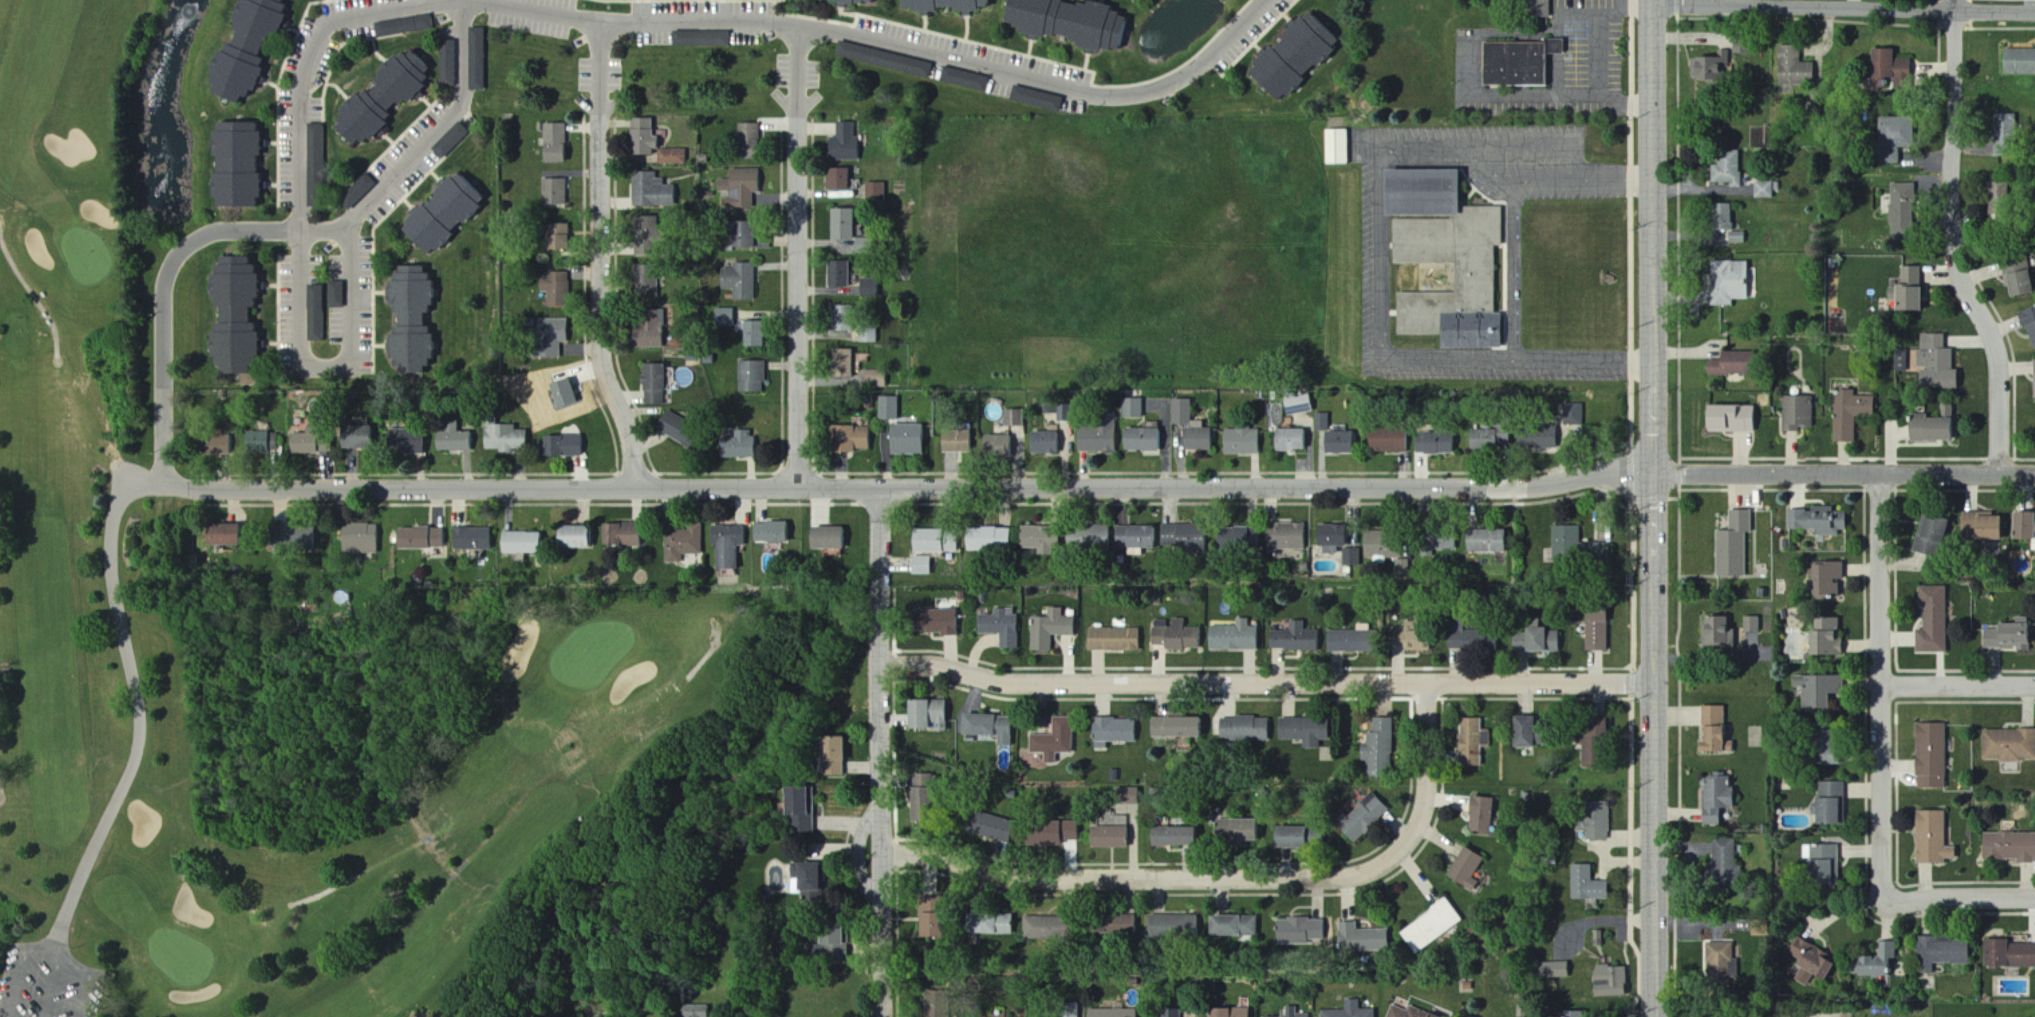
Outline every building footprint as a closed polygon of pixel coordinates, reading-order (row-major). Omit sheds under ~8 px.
[(294,6),(291,5),(293,0),(252,0),(245,23),(246,37),(243,46),(232,47),(223,75),(224,76),(221,84),(225,85),(222,96),(249,104),(251,99),(262,98),(272,67),(271,60),(269,59),(273,46),(284,45),(294,14),(294,6)] [(1133,41),(1137,21),(1122,13),(1120,12),(1121,7),(1097,2),(1094,7),(1073,3),(1068,0),(1021,0),(1015,25),(1035,36),(1034,41),(1040,43),(1044,36),(1078,43),(1092,51),(1100,49),(1125,54),(1133,41)] [(1549,19),(1549,0),(1526,0),(1526,19),(1549,19)] [(1338,41),(1309,12),(1294,27),(1299,32),(1259,72),(1290,103),(1333,60),(1326,53),(1338,41)] [(379,24),(382,39),(437,30),(434,15),(379,24)] [(472,91),(489,91),(488,29),(472,29),(472,91)] [(678,32),(678,48),(734,47),(734,31),(678,32)] [(840,59),(934,78),(937,63),(844,43),(840,59)] [(1544,87),(1544,56),(1562,56),(1562,43),(1482,43),(1482,87),(1544,87)] [(460,46),(445,46),(444,85),(459,86),(460,46)] [(1800,63),(1800,47),(1778,46),(1777,85),(1814,86),(1814,63),(1800,63)] [(1892,50),(1871,51),(1871,80),(1910,80),(1910,59),(1893,59),(1892,50)] [(2034,76),(2034,50),(2003,50),(2002,75),(2034,76)] [(1729,51),(1721,52),(1721,59),(1692,59),(1693,82),(1718,81),(1718,74),(1729,74),(1729,51)] [(403,57),(386,74),(386,87),(378,95),(366,95),(349,112),(349,124),(345,128),(362,146),(366,142),(380,142),(396,126),(397,112),(404,105),(417,105),(434,87),(434,73),(437,70),(420,53),(416,57),(403,57)] [(991,93),(994,79),(948,68),(945,83),(991,93)] [(1065,111),(1067,96),(1017,89),(1015,104),(1065,111)] [(1992,115),(1992,140),(2016,140),(2016,115),(1992,115)] [(1878,119),(1879,165),(1899,164),(1898,148),(1910,148),(1909,118),(1878,119)] [(637,120),(638,157),(663,157),(663,138),(658,138),(658,120),(637,120)] [(436,149),(446,160),(474,134),(464,123),(436,149)] [(837,160),(865,159),(864,140),(860,140),(859,123),(842,124),(842,138),(836,139),(837,160)] [(228,210),(270,209),(270,175),(267,175),(267,158),(271,157),(271,133),(266,133),(266,124),(226,124),(227,133),(222,133),(223,158),(227,158),(227,175),(223,176),(223,200),(228,200),(228,210)] [(744,150),(765,149),(765,124),(743,125),(744,150)] [(572,125),(550,125),(550,164),(572,164),(572,125)] [(1346,129),(1324,130),(1325,164),(1347,164),(1346,129)] [(691,166),(690,150),(663,151),(663,166),(691,166)] [(1740,150),(1717,151),(1718,165),(1711,165),(1711,183),(1731,183),(1731,188),(1741,188),(1740,150)] [(834,192),(855,192),(856,169),(835,169),(834,192)] [(1381,215),(1454,214),(1455,312),(1439,312),(1440,349),(1500,348),(1499,313),(1494,313),(1493,246),(1501,246),(1501,206),(1466,206),(1466,213),(1455,213),(1455,169),(1381,169),(1381,215)] [(736,171),(736,180),(724,181),(725,192),(732,192),(733,210),(758,209),(758,193),(765,193),(764,170),(736,171)] [(495,202),(466,173),(433,207),(432,207),(411,229),(440,258),(461,236),(459,234),(469,223),(472,226),(495,202)] [(668,187),(668,180),(660,180),(661,173),(638,173),(637,207),(680,208),(680,187),(668,187)] [(571,181),(547,180),(547,208),(570,208),(571,181)] [(1755,198),(1773,198),(1773,190),(1779,190),(1779,182),(1755,182),(1755,198)] [(2005,196),(2005,183),(1988,182),(1988,195),(2005,196)] [(1891,183),(1890,238),(1913,238),(1913,183),(1891,183)] [(890,184),(871,184),(871,203),(889,203),(890,184)] [(1733,204),(1713,203),(1712,230),(1732,231),(1733,204)] [(860,210),(837,211),(838,242),(861,242),(860,210)] [(663,249),(673,249),(673,231),(664,231),(664,218),(645,218),(645,256),(663,256),(663,249)] [(762,223),(743,224),(744,250),(775,249),(774,235),(763,236),(762,223)] [(575,226),(555,225),(554,252),(574,253),(575,226)] [(1713,243),(1744,242),(1743,232),(1713,233),(1713,243)] [(879,239),(862,240),(862,255),(879,255),(879,239)] [(230,376),(259,376),(259,368),(263,367),(269,351),(269,335),(264,333),(264,326),(259,324),(259,310),(265,309),(265,301),(268,300),(268,282),(263,268),(259,266),(260,258),(230,258),(230,265),(225,267),(225,276),(221,277),(221,294),(226,309),(230,310),(229,324),(226,325),(220,340),(220,351),(226,367),(230,368),(230,376)] [(1732,306),(1732,299),(1746,299),(1747,261),(1711,260),(1710,305),(1732,306)] [(2030,293),(2026,261),(2002,264),(2007,296),(2030,293)] [(836,290),(856,289),(855,262),(836,263),(836,290)] [(738,301),(759,302),(760,266),(728,265),(728,290),(738,291),(738,301)] [(663,267),(642,266),(641,293),(662,294),(663,267)] [(1921,267),(1901,266),(1901,285),(1920,285),(1921,267)] [(431,376),(432,369),(441,369),(442,336),(438,336),(439,327),(433,327),(433,315),(441,316),(442,276),(433,275),(433,268),(409,267),(408,276),(401,276),(400,296),(399,296),(398,307),(403,308),(403,315),(408,316),(408,329),(402,328),(401,375),(431,376)] [(545,293),(552,294),(551,307),(572,308),(573,273),(546,273),(545,293)] [(867,280),(867,297),(883,297),(883,280),(867,280)] [(332,283),(332,308),(348,309),(348,283),(332,283)] [(1919,311),(1920,286),(1893,285),(1893,310),(1919,311)] [(327,286),(312,287),(313,342),(328,342),(327,286)] [(838,307),(838,329),(857,329),(857,307),(838,307)] [(2019,310),(2028,348),(2034,346),(2034,307),(2019,310)] [(739,309),(721,310),(722,327),(739,327),(739,309)] [(669,349),(670,318),(650,317),(649,348),(669,349)] [(564,358),(564,344),(573,344),(572,320),(540,321),(541,340),(549,340),(549,359),(564,358)] [(773,323),(749,322),(749,334),(745,334),(744,348),(772,349),(773,323)] [(864,344),(881,344),(881,328),(864,328),(864,344)] [(1920,388),(1957,388),(1957,369),(1952,369),(1952,349),(1945,349),(1945,334),(1921,334),(1921,350),(1917,350),(1917,369),(1920,369),(1920,388)] [(858,351),(837,351),(838,373),(858,373),(858,351)] [(1705,361),(1706,375),(1751,374),(1751,351),(1720,352),(1720,360),(1705,361)] [(769,362),(743,363),(744,394),(770,394),(769,362)] [(651,406),(672,406),(671,365),(650,366),(651,406)] [(891,372),(868,371),(868,386),(890,386),(891,372)] [(565,411),(584,405),(577,382),(557,388),(565,411)] [(1833,442),(1854,443),(1855,417),(1873,417),(1873,397),(1853,396),(1853,390),(1835,390),(1833,442)] [(1286,415),(1311,412),(1310,395),(1284,397),(1286,415)] [(1812,396),(1782,396),(1783,431),(1813,430),(1812,396)] [(903,421),(903,398),(884,398),(883,421),(903,421)] [(1143,418),(1143,399),(1122,398),(1122,418),(1143,418)] [(1172,426),(1184,426),(1184,450),(1212,450),(1212,428),(1202,428),(1202,421),(1191,421),(1191,399),(1171,399),(1172,426)] [(1583,425),(1584,405),(1564,405),(1563,425),(1583,425)] [(1754,406),(1703,405),(1703,431),(1754,432),(1754,406)] [(1027,428),(1027,411),(1009,410),(1009,428),(1027,428)] [(663,431),(705,455),(716,436),(674,412),(663,431)] [(1330,413),(1316,414),(1316,431),(1330,431),(1330,413)] [(1926,418),(1926,414),(1908,414),(1908,441),(1955,440),(1954,417),(1926,418)] [(900,425),(898,456),(929,457),(931,426),(900,425)] [(1116,452),(1115,426),(1077,427),(1077,452),(1116,452)] [(337,432),(326,433),(326,427),(313,427),(313,435),(299,435),(299,455),(337,455),(337,432)] [(505,451),(505,455),(518,455),(518,451),(533,451),(533,431),(521,431),(521,427),(491,427),(491,450),(505,451)] [(875,452),(875,428),(840,428),(840,451),(875,452)] [(1404,452),(1404,428),(1367,429),(1368,452),(1404,452)] [(381,450),(381,429),(360,430),(360,451),(381,450)] [(478,453),(478,434),(463,433),(464,430),(446,429),(445,452),(478,453)] [(1123,451),(1163,451),(1163,429),(1123,429),(1123,451)] [(1260,454),(1259,429),(1224,430),(1224,455),(1260,454)] [(1306,450),(1306,430),(1275,429),(1274,450),(1306,450)] [(397,430),(397,454),(430,454),(430,431),(397,430)] [(1467,431),(1467,449),(1506,448),(1505,430),(1467,431)] [(1556,448),(1556,431),(1519,430),(1519,441),(1526,441),(1526,447),(1556,448)] [(977,454),(977,432),(950,432),(951,454),(977,454)] [(1029,453),(1061,454),(1061,432),(1029,432),(1029,453)] [(1325,432),(1325,453),(1358,454),(1358,432),(1325,432)] [(1454,432),(1414,433),(1415,455),(1455,454),(1454,432)] [(256,455),(277,454),(277,446),(284,446),(283,433),(255,434),(256,455)] [(551,437),(552,459),(588,458),(587,436),(551,437)] [(215,437),(214,456),(237,457),(237,437),(215,437)] [(993,458),(1011,457),(1011,453),(1018,453),(1018,437),(993,438),(993,458)] [(762,458),(760,440),(726,444),(728,462),(762,458)] [(1788,529),(1815,529),(1815,534),(1845,534),(1845,512),(1833,511),(1833,507),(1811,506),(1811,510),(1788,509),(1788,529)] [(1716,531),(1717,576),(1746,576),(1746,532),(1752,532),(1751,510),(1729,510),(1729,530),(1716,531)] [(1960,512),(1960,538),(1998,539),(1998,513),(1960,512)] [(2012,540),(2034,540),(2033,512),(2011,513),(2012,540)] [(1943,518),(1920,515),(1914,553),(1937,557),(1943,518)] [(761,524),(762,544),(796,544),(796,524),(761,524)] [(1160,549),(1206,550),(1206,525),(1161,524),(1160,549)] [(1306,549),(1306,524),(1265,525),(1266,550),(1306,549)] [(1347,546),(1346,524),(1316,525),(1317,547),(1347,546)] [(349,555),(382,555),(383,526),(349,525),(349,555)] [(609,547),(646,548),(647,525),(610,525),(609,547)] [(1111,527),(1065,525),(1064,549),(1111,550),(1111,527)] [(743,548),(751,547),(751,526),(719,527),(719,548),(722,548),(723,571),(744,571),(743,548)] [(1018,549),(1056,551),(1057,527),(1018,526),(1018,549)] [(1115,526),(1115,547),(1155,548),(1155,526),(1115,526)] [(1580,526),(1552,526),(1553,555),(1589,554),(1589,564),(1609,563),(1609,545),(1580,545),(1580,526)] [(220,548),(250,547),(250,527),(219,528),(220,548)] [(963,549),(1007,551),(1008,529),(964,527),(963,549)] [(1216,550),(1256,549),(1255,527),(1215,528),(1216,550)] [(598,550),(598,528),(567,528),(567,550),(598,550)] [(707,556),(707,529),(686,528),(686,534),(669,534),(669,564),(686,564),(687,555),(707,556)] [(406,551),(449,550),(449,529),(406,530),(406,551)] [(497,552),(497,530),(460,529),(460,551),(497,552)] [(853,529),(822,529),(821,551),(852,551),(853,529)] [(1503,530),(1466,530),(1466,553),(1503,553),(1503,530)] [(956,554),(956,532),(919,531),(919,553),(956,554)] [(1364,557),(1397,558),(1397,533),(1365,532),(1364,557)] [(1433,550),(1457,549),(1457,532),(1425,533),(1426,556),(1433,556),(1433,550)] [(549,534),(505,534),(506,555),(549,555),(549,534)] [(300,548),(308,548),(309,546),(318,546),(318,537),(300,536),(300,548)] [(1361,567),(1361,549),(1344,548),(1343,566),(1361,567)] [(917,558),(916,576),(936,576),(936,558),(917,558)] [(1843,562),(1809,563),(1810,577),(1804,577),(1805,595),(1838,594),(1838,580),(1844,580),(1843,562)] [(1948,652),(1947,586),(1921,587),(1921,630),(1916,630),(1916,652),(1948,652)] [(1031,651),(1051,652),(1052,635),(1074,636),(1074,617),(1062,617),(1062,608),(1048,608),(1048,618),(1032,617),(1031,651)] [(1001,648),(1020,648),(1019,616),(1014,616),(1014,609),(994,609),(994,616),(977,616),(977,634),(1001,634),(1001,648)] [(912,612),(913,632),(941,631),(941,636),(958,636),(957,610),(912,612)] [(1585,651),(1606,651),(1607,612),(1586,612),(1585,651)] [(1745,632),(1760,632),(1761,617),(1745,616),(1745,632)] [(1701,646),(1720,646),(1720,647),(1736,647),(1737,631),(1728,631),(1728,617),(1702,617),(1701,646)] [(1838,617),(1813,618),(1814,630),(1808,631),(1809,656),(1842,655),(1842,639),(1839,639),(1838,617)] [(1208,649),(1258,650),(1259,626),(1248,626),(1249,618),(1235,618),(1235,626),(1209,626),(1208,649)] [(1202,651),(1203,628),(1184,627),(1185,619),(1170,619),(1170,621),(1152,620),(1151,646),(1165,646),(1165,649),(1202,651)] [(1303,621),(1289,621),(1289,631),(1269,631),(1269,650),(1319,651),(1320,630),(1303,630),(1303,621)] [(2029,651),(2029,624),(1998,624),(1998,630),(1984,629),(1984,647),(2014,647),(2014,650),(2029,651)] [(1140,629),(1088,628),(1088,651),(1139,651),(1140,629)] [(1558,629),(1511,630),(1511,652),(1558,651),(1558,629)] [(1326,651),(1369,652),(1370,631),(1326,630),(1326,651)] [(1446,651),(1501,649),(1500,631),(1446,633),(1446,651)] [(1827,709),(1826,694),(1843,694),(1842,675),(1794,676),(1794,688),(1802,688),(1803,710),(1827,709)] [(907,701),(908,728),(948,727),(947,700),(907,701)] [(1724,706),(1702,707),(1702,742),(1696,742),(1697,752),(1733,752),(1733,741),(1721,741),(1721,724),(1724,724),(1724,706)] [(1013,746),(1013,716),(962,715),(962,735),(999,736),(999,745),(1013,746)] [(1534,746),(1533,716),(1511,717),(1512,747),(1534,746)] [(1032,753),(1046,753),(1046,763),(1056,763),(1056,753),(1072,753),(1072,717),(1053,717),(1053,735),(1031,735),(1032,753)] [(1269,741),(1270,718),(1220,717),(1219,740),(1269,741)] [(1605,718),(1579,717),(1578,765),(1592,766),(1592,743),(1604,743),(1605,718)] [(1091,719),(1091,742),(1137,741),(1136,718),(1091,719)] [(1150,718),(1150,737),(1201,737),(1201,718),(1150,718)] [(1392,719),(1372,718),(1371,733),(1367,733),(1366,746),(1360,745),(1360,761),(1365,762),(1364,773),(1390,774),(1392,719)] [(1459,767),(1480,766),(1479,744),(1490,744),(1490,729),(1480,730),(1480,718),(1458,719),(1459,767)] [(1327,740),(1327,720),(1278,719),(1277,740),(1302,740),(1302,748),(1319,748),(1319,740),(1327,740)] [(1947,788),(1945,724),(1915,724),(1917,788),(1947,788)] [(1982,730),(1982,760),(2034,761),(2034,730),(1982,730)] [(819,737),(820,776),(843,776),(842,737),(819,737)] [(1814,763),(1835,764),(1835,738),(1814,737),(1814,763)] [(933,774),(914,774),(914,786),(933,785),(933,774)] [(1732,776),(1702,777),(1704,825),(1721,825),(1721,809),(1733,808),(1732,776)] [(1844,782),(1819,782),(1818,798),(1815,798),(1814,824),(1844,824),(1844,782)] [(927,817),(928,788),(911,787),(910,816),(927,817)] [(1387,808),(1370,792),(1337,829),(1354,845),(1387,808)] [(1490,833),(1492,798),(1469,797),(1467,832),(1490,833)] [(1608,840),(1608,802),(1585,802),(1586,823),(1576,823),(1576,832),(1584,832),(1584,841),(1608,840)] [(1945,864),(1945,859),(1955,859),(1955,847),(1945,847),(1946,811),(1916,811),(1915,863),(1945,864)] [(1017,824),(984,813),(976,834),(1010,845),(1017,824)] [(1024,823),(1025,846),(1060,845),(1059,822),(1024,823)] [(1079,822),(1064,822),(1065,840),(1080,840),(1079,822)] [(1089,848),(1130,848),(1130,826),(1089,827),(1089,848)] [(1191,846),(1191,828),(1149,827),(1149,845),(1191,846)] [(1302,848),(1303,828),(1272,827),(1271,847),(1302,848)] [(2034,862),(2034,833),(1982,833),(1982,859),(2017,860),(2017,862),(2034,862)] [(1734,838),(1713,839),(1714,876),(1735,876),(1734,838)] [(1839,884),(1838,845),(1810,845),(1810,884),(1839,884)] [(1482,860),(1463,847),(1445,876),(1471,892),(1478,882),(1471,878),(1482,860)] [(817,891),(817,864),(791,863),(791,879),(796,879),(795,891),(801,891),(801,902),(808,902),(808,901),(810,901),(810,891),(817,891)] [(1591,865),(1571,865),(1572,900),(1608,899),(1607,881),(1592,882),(1591,865)] [(918,938),(936,937),(936,898),(917,898),(918,938)] [(1462,924),(1448,900),(1399,930),(1413,953),(1462,924)] [(969,934),(1014,935),(1014,916),(970,915),(969,934)] [(1147,938),(1198,939),(1198,916),(1147,915),(1147,938)] [(1136,936),(1137,917),(1106,916),(1105,935),(1136,936)] [(1257,917),(1207,916),(1207,936),(1257,937),(1257,917)] [(1023,917),(1022,939),(1067,939),(1067,918),(1023,917)] [(1325,939),(1324,919),(1275,919),(1275,944),(1307,944),(1307,940),(1325,939)] [(1336,923),(1336,951),(1386,950),(1386,929),(1355,930),(1355,922),(1336,923)] [(1820,981),(1833,958),(1796,937),(1786,953),(1797,960),(1794,965),(1820,981)] [(1968,964),(1968,939),(1916,937),(1915,974),(1933,974),(1933,964),(1968,964)] [(1893,975),(1892,960),(1896,960),(1895,941),(1877,942),(1878,957),(1854,958),(1855,977),(1893,975)] [(1739,978),(1738,959),(1734,959),(1733,942),(1707,943),(1708,980),(1739,978)] [(1983,942),(1983,967),(2034,967),(2034,942),(1983,942)] [(1570,962),(1539,963),(1539,978),(1571,978),(1570,962)] [(1625,966),(1592,967),(1594,997),(1627,996),(1625,966)] [(1806,986),(1812,976),(1800,970),(1794,980),(1806,986)] [(1374,1009),(1359,1010),(1359,1000),(1344,1001),(1344,1011),(1320,1011),(1320,1016),(1374,1016),(1374,1009)] [(1077,1004),(1059,1004),(1059,1016),(1077,1016),(1077,1004)] [(1410,1006),(1408,1011),(1391,1005),(1387,1016),(1438,1016),(1410,1006)] [(708,1006),(685,1006),(684,1016),(708,1016),(708,1006)] [(1308,1014),(1296,1015),(1296,1007),(1285,1007),(1285,1016),(1308,1016),(1308,1014)] [(1248,1009),(1206,1009),(1206,1016),(1248,1016),(1248,1009)]
